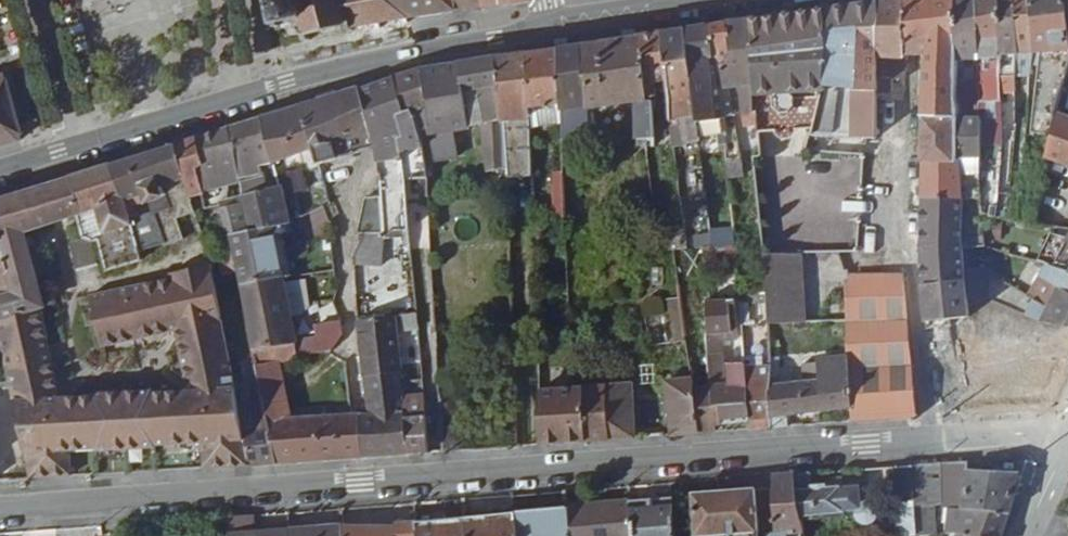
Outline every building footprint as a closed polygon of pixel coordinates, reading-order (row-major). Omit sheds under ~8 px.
[(277,17),(270,18),(271,24),(277,22),(279,28),(285,27),(284,23),(300,19),(302,26),(291,28),(293,34),(302,31),(304,40),(312,37),(312,33),(346,25),(348,31),(353,30),(352,28),(375,23),(376,27),(382,27),(380,22),(403,17),(405,22),(410,21),(409,17),(406,0),(273,0),(277,17)] [(409,17),(456,10),(454,0),(406,0),(409,17)] [(456,10),(483,6),(482,0),(454,0),(456,10)] [(876,135),(876,75),(876,0),(873,0),(827,6),(826,90),(822,89),(811,132),(866,135),(876,135)] [(904,49),(904,0),(876,0),(876,75),(904,75),(904,49)] [(959,99),(957,55),(954,0),(904,0),(904,49),(925,50),(924,92),(939,99),(959,99)] [(957,55),(971,55),(971,70),(981,70),(981,54),(976,0),(954,0),(957,55)] [(998,0),(976,0),(981,54),(992,54),(991,81),(1002,82),(1003,53),(998,0)] [(1017,51),(1014,17),(1013,0),(998,0),(1003,53),(1016,52),(1017,51)] [(1030,0),(1013,0),(1014,17),(1017,51),(1032,50),(1030,0)] [(1067,59),(1067,33),(1067,27),(1067,18),(1066,9),(1065,0),(1030,0),(1032,50),(1054,49),(1049,79),(1062,82),(1067,59)] [(827,6),(748,19),(752,63),(756,108),(757,116),(766,115),(765,97),(779,97),(779,87),(822,89),(826,90),(827,6)] [(756,108),(752,63),(748,19),(728,21),(731,55),(727,55),(728,62),(722,63),(725,86),(729,85),(740,83),(742,110),(756,108)] [(723,114),(734,112),(729,85),(725,86),(722,63),(728,62),(727,55),(731,55),(728,21),(709,24),(723,114)] [(698,119),(723,114),(709,24),(687,28),(698,119)] [(686,139),(700,137),(698,119),(687,28),(663,31),(669,98),(671,118),(673,118),(684,116),(686,139)] [(653,100),(669,98),(663,31),(640,35),(646,97),(653,96),(653,100)] [(648,135),(655,134),(653,100),(653,96),(646,97),(640,35),(559,47),(562,102),(562,107),(588,104),(588,107),(636,99),(638,136),(648,135)] [(531,107),(562,102),(559,47),(528,52),(531,107)] [(534,175),(532,127),(531,107),(528,52),(498,56),(502,102),(504,103),(505,117),(507,166),(507,177),(534,175)] [(971,55),(957,55),(959,99),(960,116),(981,116),(981,70),(971,70),(971,55)] [(502,102),(498,56),(463,61),(471,123),(484,121),(505,117),(504,103),(502,102)] [(471,123),(463,61),(424,67),(433,104),(416,108),(422,132),(432,130),(438,159),(459,155),(454,126),(471,123)] [(430,215),(429,178),(422,132),(416,108),(433,104),(424,67),(397,75),(408,119),(401,120),(405,135),(401,136),(409,180),(411,216),(430,215)] [(23,132),(23,128),(7,73),(0,75),(0,145),(20,139),(23,132)] [(387,231),(412,228),(411,216),(409,180),(401,136),(405,135),(401,120),(408,119),(397,75),(360,87),(374,135),(375,145),(383,194),(387,229),(387,231)] [(360,87),(344,91),(322,98),(331,132),(322,134),(325,145),(316,147),(320,163),(360,150),(358,140),(374,135),(360,87)] [(923,155),(962,156),(962,153),(960,116),(959,99),(939,99),(924,92),(923,155)] [(322,134),(331,132),(322,98),(264,116),(274,157),(316,147),(325,145),(322,134)] [(532,127),(563,122),(562,107),(562,102),(531,107),(532,127)] [(1067,160),(1067,115),(1055,111),(1046,152),(1067,160)] [(265,160),(274,157),(264,116),(233,125),(244,177),(247,192),(261,188),(257,172),(267,170),(265,160)] [(981,116),(960,116),(962,153),(982,154),(981,116)] [(507,166),(505,117),(484,121),(490,168),(507,166)] [(244,177),(233,125),(200,136),(206,163),(196,165),(201,188),(244,177)] [(374,135),(358,140),(360,150),(375,145),(374,135)] [(200,136),(176,143),(185,181),(190,197),(202,193),(201,188),(196,165),(206,163),(200,136)] [(176,219),(196,212),(190,197),(185,181),(176,143),(74,176),(86,211),(80,213),(86,238),(96,242),(99,241),(109,271),(144,259),(142,251),(165,243),(167,246),(184,240),(176,219)] [(917,184),(917,199),(921,199),(921,194),(962,195),(962,156),(923,155),(922,184),(917,184)] [(284,176),(291,195),(308,189),(301,170),(284,176)] [(0,294),(0,317),(41,307),(46,306),(28,230),(80,213),(86,211),(74,176),(0,200),(0,223),(14,291),(0,294)] [(552,182),(551,219),(565,220),(566,182),(552,182)] [(254,226),(229,231),(235,261),(240,283),(283,275),(274,222),(268,223),(261,188),(247,192),(248,196),(254,226)] [(221,192),(224,203),(227,221),(229,231),(254,226),(248,196),(233,200),(230,190),(221,192)] [(363,233),(363,231),(387,229),(383,194),(367,197),(360,232),(363,233)] [(929,221),(962,222),(962,195),(921,194),(921,199),(921,221),(929,221)] [(211,225),(227,221),(224,203),(207,207),(211,225)] [(290,226),(303,246),(333,227),(320,207),(290,226)] [(962,240),(962,222),(929,221),(929,241),(962,240)] [(14,291),(0,223),(0,294),(14,291)] [(357,267),(383,268),(384,236),(358,235),(357,267)] [(1067,269),(1067,236),(1052,264),(1067,269)] [(923,280),(965,278),(962,243),(962,240),(929,241),(920,241),(923,280)] [(707,263),(737,261),(736,245),(706,247),(707,263)] [(802,249),(764,250),(765,289),(767,319),(805,318),(802,249)] [(841,252),(812,253),(813,277),(842,276),(841,252)] [(178,270),(213,262),(211,258),(177,265),(178,270)] [(227,287),(240,283),(235,261),(221,264),(227,287)] [(1052,264),(1045,261),(1032,291),(1052,302),(1060,285),(1067,289),(1067,269),(1052,264)] [(241,412),(224,328),(217,289),(214,266),(213,262),(178,270),(97,288),(109,339),(141,332),(140,327),(147,326),(148,331),(176,325),(173,313),(185,311),(186,318),(181,319),(182,323),(193,380),(200,380),(201,388),(195,389),(161,391),(161,388),(95,393),(95,395),(61,398),(55,399),(53,392),(60,390),(51,353),(45,355),(43,347),(49,346),(41,307),(0,317),(0,340),(31,477),(84,474),(168,468),(252,463),(241,412)] [(968,297),(990,298),(991,269),(969,268),(968,297)] [(852,418),(918,413),(916,389),(912,349),(908,310),(903,270),(858,276),(846,284),(847,317),(849,354),(851,404),(852,418)] [(311,298),(306,271),(283,275),(290,309),(305,306),(311,298)] [(290,309),(283,275),(240,283),(248,323),(253,347),(296,339),(290,309)] [(968,317),(967,298),(965,278),(923,280),(927,319),(950,317),(968,317)] [(706,332),(709,332),(701,300),(699,300),(697,281),(680,283),(686,334),(706,332)] [(227,287),(217,289),(224,328),(248,323),(240,283),(227,287)] [(1060,285),(1052,302),(1032,291),(1025,313),(1042,321),(1067,325),(1067,289),(1060,285)] [(705,299),(701,300),(709,332),(736,328),(734,296),(705,299)] [(646,316),(665,313),(663,298),(643,301),(646,316)] [(173,313),(176,325),(182,323),(181,319),(186,318),(185,311),(173,313)] [(419,312),(392,315),(394,330),(394,331),(421,328),(419,312)] [(362,334),(394,330),(392,315),(361,318),(362,334)] [(394,330),(362,334),(367,373),(398,367),(394,331),(394,330)] [(1004,356),(1015,357),(1022,335),(1022,334),(952,338),(955,358),(1004,354),(1004,356)] [(256,360),(299,353),(296,339),(253,347),(256,360)] [(770,381),(772,424),(789,423),(788,411),(851,404),(849,354),(818,357),(819,361),(802,362),(803,378),(770,381)] [(955,358),(958,388),(959,391),(998,389),(999,398),(1004,398),(1004,408),(1031,407),(1030,368),(1004,370),(1004,356),(1004,354),(955,358)] [(715,421),(748,416),(745,362),(745,361),(729,362),(731,383),(712,384),(715,421)] [(748,416),(749,426),(772,424),(770,381),(769,363),(745,362),(748,416)] [(402,391),(400,378),(398,367),(367,373),(371,411),(362,412),(366,455),(409,451),(402,391)] [(667,378),(674,431),(698,430),(693,386),(692,376),(667,378)] [(608,382),(611,436),(635,434),(632,381),(608,382)] [(584,383),(586,438),(611,436),(608,382),(584,383)] [(546,441),(586,438),(584,383),(574,384),(543,387),(546,441)] [(712,384),(693,386),(698,430),(716,428),(715,421),(712,384)] [(55,399),(61,398),(60,390),(53,392),(55,399)] [(402,391),(409,451),(432,450),(426,390),(402,391)] [(269,419),(266,406),(241,412),(252,463),(277,462),(269,419)] [(322,458),(360,455),(352,412),(341,413),(318,415),(322,458)] [(352,412),(360,455),(366,455),(362,412),(352,412)] [(269,419),(277,462),(322,458),(318,415),(269,419)] [(969,461),(943,463),(945,504),(965,504),(965,508),(1008,510),(1016,473),(968,470),(969,461)] [(914,465),(916,498),(916,504),(944,506),(942,463),(914,465)] [(898,500),(916,498),(914,465),(896,467),(898,500)] [(863,479),(812,483),(810,473),(794,474),(802,518),(860,512),(862,516),(865,518),(867,519),(869,520),(872,520),(874,519),(876,518),(877,516),(878,514),(879,512),(879,510),(879,508),(878,506),(877,504),(876,502),(874,501),(872,500),(870,500),(868,500),(866,500),(863,479)] [(774,475),(775,488),(777,535),(805,535),(802,518),(794,474),(774,475)] [(755,532),(757,530),(756,490),(755,488),(693,492),(695,535),(730,533),(730,535),(755,535),(755,532)] [(632,501),(634,535),(675,535),(674,497),(632,501)] [(571,506),(573,535),(634,535),(632,501),(571,506)] [(519,510),(522,535),(573,535),(571,506),(519,510)] [(947,530),(953,530),(969,535),(997,535),(1008,510),(965,508),(953,507),(947,530)] [(519,510),(468,514),(472,535),(522,535),(519,510)] [(229,516),(232,535),(292,535),(291,529),(258,531),(255,514),(229,516)] [(420,535),(472,535),(468,514),(418,518),(420,535)] [(347,526),(348,535),(420,535),(418,518),(400,521),(397,524),(347,526)] [(347,526),(291,529),(292,535),(348,535),(347,526)]
